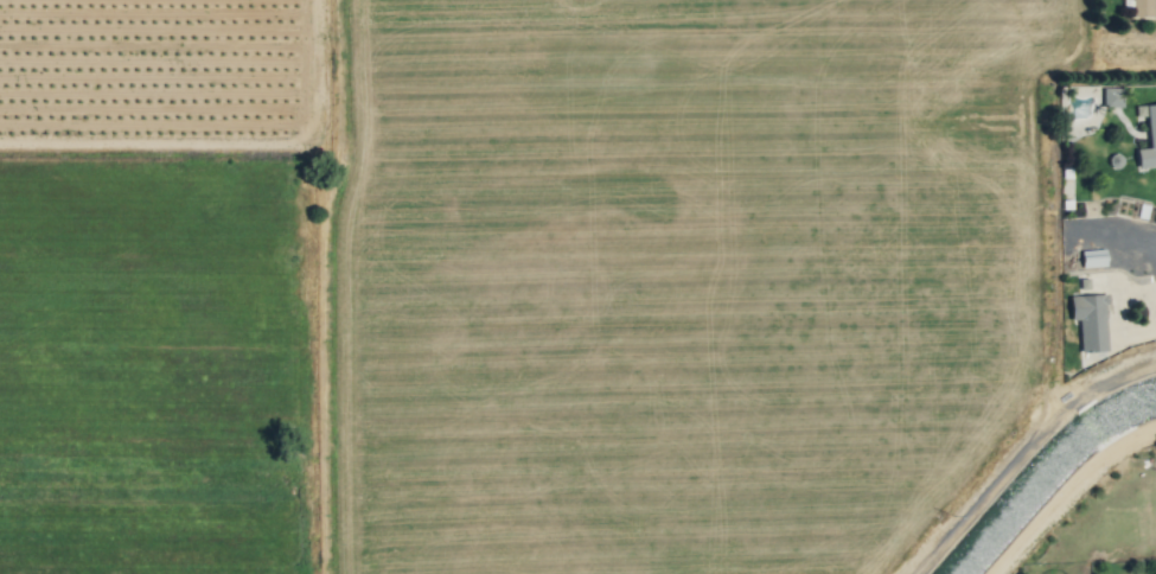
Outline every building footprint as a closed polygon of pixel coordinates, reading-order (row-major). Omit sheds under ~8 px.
[(1153,16),(1153,0),(1132,0),(1132,17),(1153,16)] [(1123,107),(1122,87),(1103,87),(1103,107),(1123,107)] [(1134,105),(1135,112),(1146,111),(1149,148),(1136,149),(1137,169),(1155,167),(1155,103),(1134,105)] [(1081,250),(1082,267),(1105,266),(1104,249),(1081,250)] [(1078,320),(1080,352),(1108,350),(1105,293),(1096,293),(1096,284),(1092,285),(1093,295),(1069,296),(1070,320),(1078,320)]
